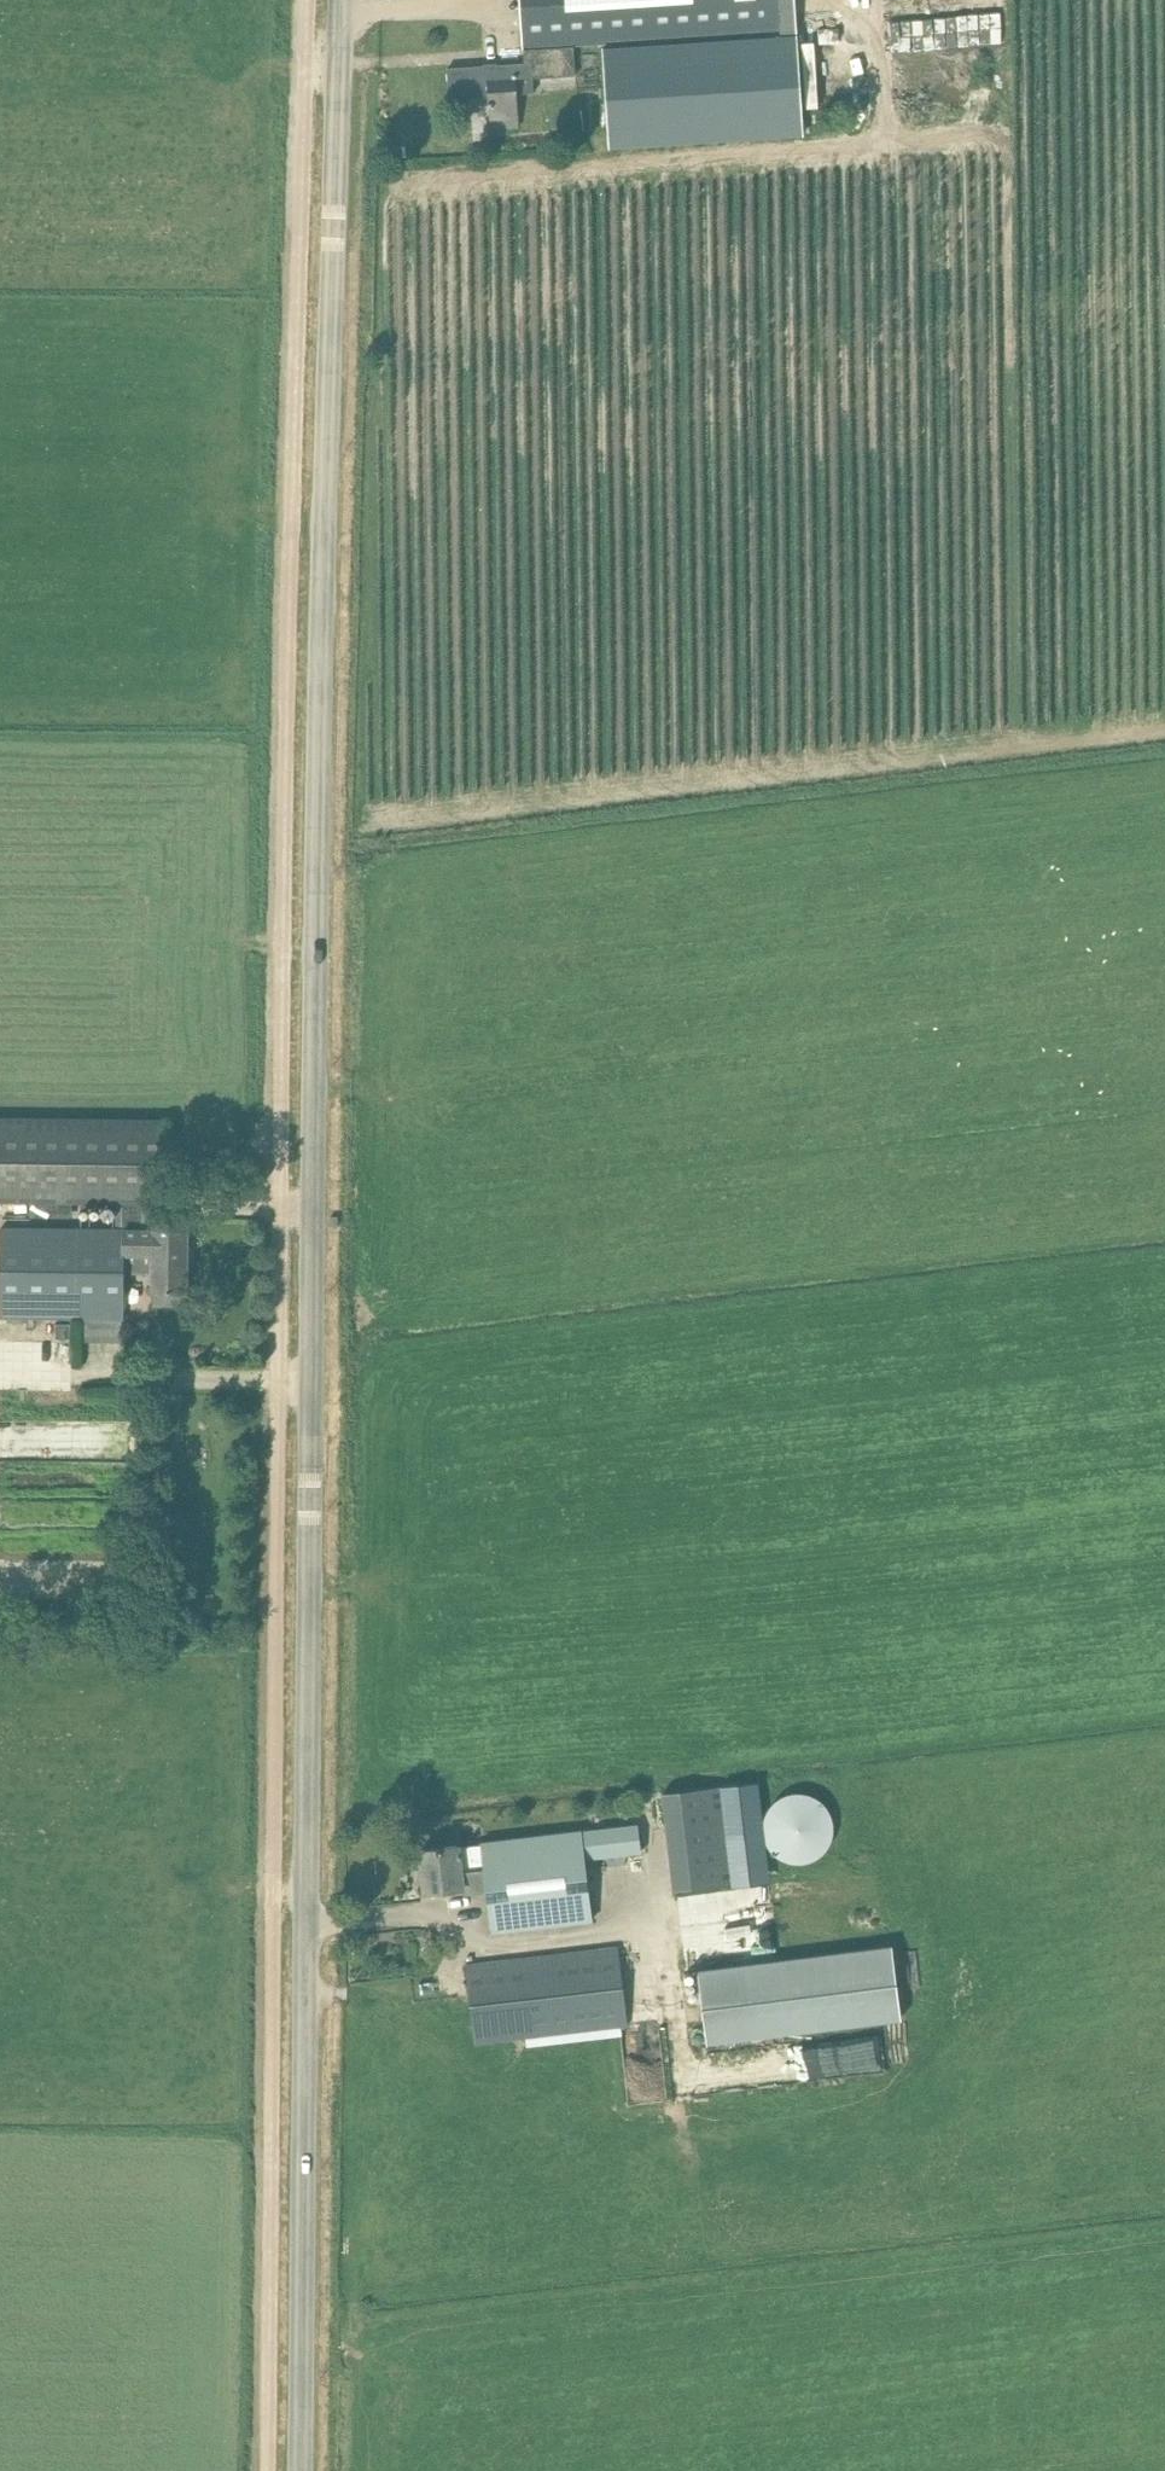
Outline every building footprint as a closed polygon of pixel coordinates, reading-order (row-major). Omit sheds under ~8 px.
[(524,48),(570,45),(781,33),(779,0),(521,0),(524,48)] [(602,54),(608,152),(609,152),(622,151),(804,141),(804,140),(804,134),(799,42),(798,42),(798,41),(603,53),(602,53),(602,54)] [(524,48),(525,70),(456,74),(458,108),(453,108),(455,134),(498,132),(496,96),(541,93),(539,70),(571,68),(570,45),(524,48)] [(99,1318),(123,1318),(124,1264),(153,1264),(153,1290),(159,1290),(180,1290),(180,1291),(186,1291),(187,1261),(192,1258),(192,1248),(187,1246),(187,1223),(161,1222),(162,1202),(168,1203),(169,1122),(0,1119),(0,1200),(122,1202),(121,1230),(1,1229),(0,1296),(0,1317),(99,1318)] [(69,1338),(69,1323),(55,1323),(55,1338),(69,1338)] [(765,1817),(763,1828),(765,1839),(770,1849),(777,1857),(787,1862),(798,1863),(809,1862),(819,1857),(827,1849),(832,1839),(833,1828),(832,1817),(827,1808),(819,1800),(809,1795),(798,1793),(787,1795),(777,1800),(770,1808),(765,1817)] [(444,1847),(420,1850),(425,1891),(463,1887),(461,1872),(485,1869),(493,1933),(517,1930),(591,1921),(584,1859),(640,1852),(637,1824),(580,1831),(482,1843),(482,1844),(458,1847),(458,1845),(444,1847)] [(887,1942),(699,1967),(708,2041),(897,2016),(897,2012),(887,1942)] [(475,2043),(499,2040),(627,2026),(618,1948),(466,1966),(475,2043)]
